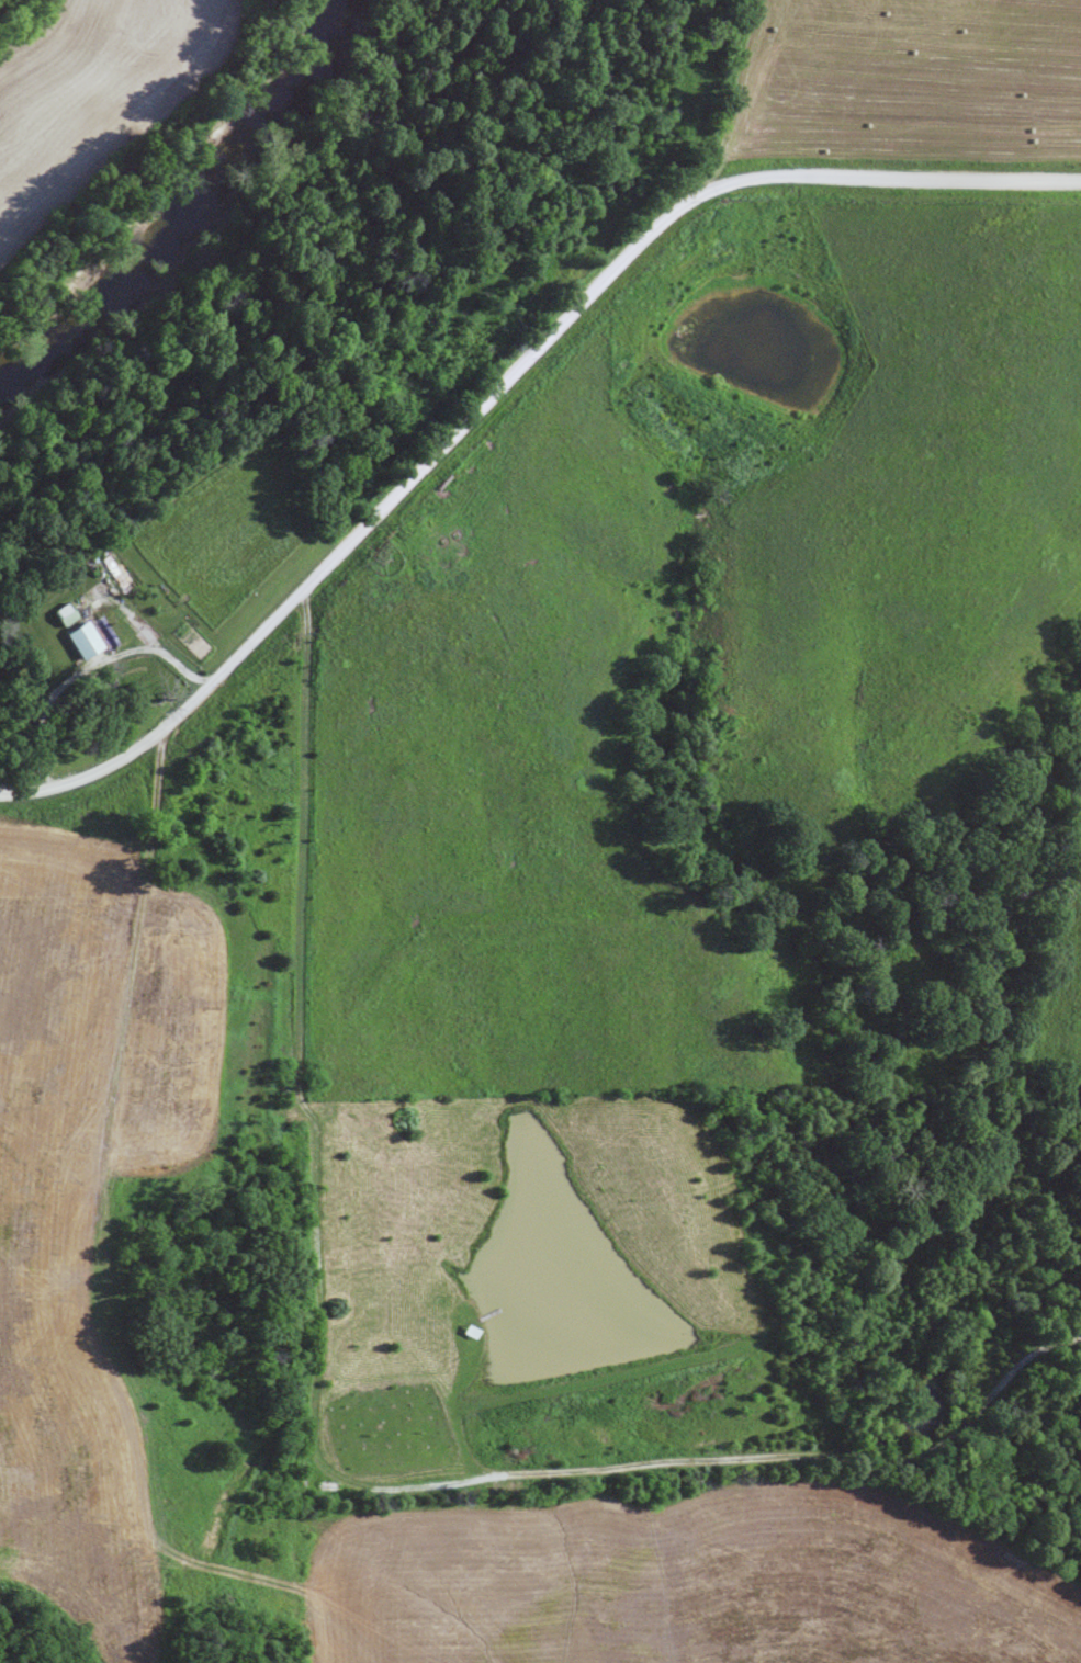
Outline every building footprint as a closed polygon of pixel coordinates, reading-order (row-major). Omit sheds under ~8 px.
[(101,558),(119,597),(132,590),(113,552),(101,558)] [(80,615),(69,601),(54,612),(65,627),(80,615)] [(69,633),(82,657),(100,648),(87,623),(69,633)]
